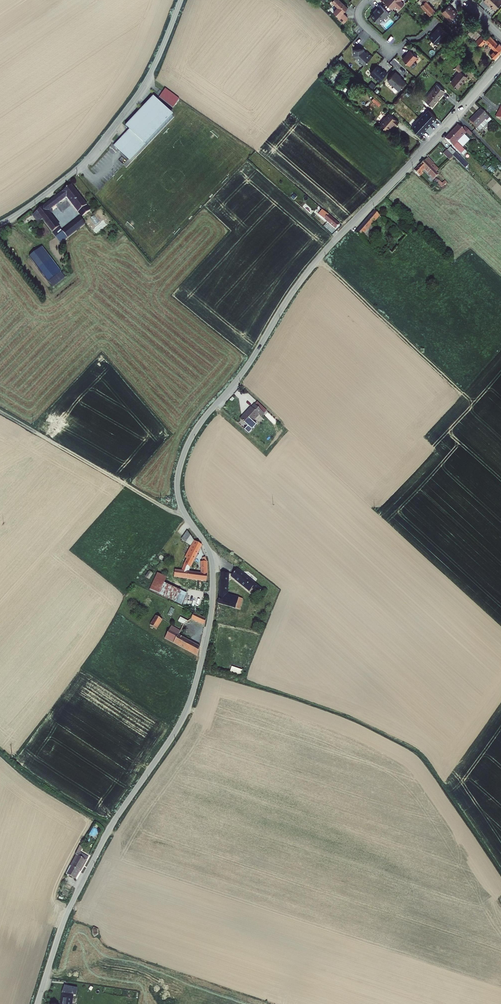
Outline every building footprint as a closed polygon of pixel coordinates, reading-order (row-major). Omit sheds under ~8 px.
[(345,0),(337,0),(341,4),(336,9),(342,14),(341,15),(347,20),(350,16),(350,14),(346,10),(350,5),(345,0)] [(427,1),(425,3),(434,13),(439,8),(431,0),(426,0),(427,1)] [(485,1),(490,6),(491,4),(496,10),(500,5),(500,0),(486,0),(485,1)] [(391,9),(382,1),(377,6),(378,7),(373,12),(381,20),(391,9)] [(452,2),(445,10),(453,18),(461,11),(452,2)] [(433,35),(441,42),(447,36),(447,37),(452,32),(443,23),(439,29),(437,31),(436,31),(433,35)] [(479,41),(482,45),(489,39),(498,48),(492,53),(497,57),(500,53),(500,42),(493,34),(492,36),(489,32),(486,35),(486,34),(479,41)] [(366,48),(366,47),(356,47),(356,53),(367,63),(375,54),(369,49),(369,50),(366,48)] [(421,55),(413,48),(410,51),(410,52),(405,57),(413,64),(421,55)] [(463,71),(455,81),(462,87),(471,75),(469,74),(472,71),(463,63),(459,67),(463,71)] [(386,69),(380,64),(373,71),(382,80),(390,71),(387,68),(386,69)] [(404,75),(398,70),(390,78),(401,88),(409,80),(405,77),(404,77),(403,76),(404,75)] [(441,84),(428,99),(435,106),(448,90),(441,84)] [(180,99),(165,89),(159,97),(174,108),(180,99)] [(174,115),(154,96),(126,127),(129,130),(114,146),(130,162),(174,115)] [(374,97),(372,100),(380,105),(382,103),(374,97)] [(409,123),(422,135),(424,132),(429,136),(435,129),(430,125),(438,117),(428,108),(416,121),(413,118),(409,123)] [(491,114),(484,108),(473,119),(480,126),(491,114)] [(402,120),(393,111),(383,122),(391,128),(397,122),(399,123),(402,120)] [(469,131),(462,124),(454,133),(464,143),(467,141),(463,137),(469,131)] [(462,145),(464,143),(454,133),(449,138),(456,145),(458,142),(462,145)] [(450,160),(454,156),(466,167),(469,164),(451,146),(444,154),(450,160)] [(441,167),(430,156),(418,169),(423,174),(426,171),(425,170),(427,168),(436,177),(440,174),(442,172),(439,169),(441,167)] [(81,217),(82,217),(91,210),(72,185),(32,215),(37,223),(42,220),(52,232),(60,227),(60,226),(51,214),(49,211),(51,209),(66,198),(81,217)] [(330,214),(324,209),(322,212),(327,217),(330,214)] [(106,216),(101,210),(96,213),(102,220),(106,216)] [(387,217),(382,212),(362,234),(371,241),(378,233),(375,230),(387,217)] [(331,215),(328,218),(342,230),(345,226),(333,216),(333,217),(331,215)] [(80,218),(80,217),(63,231),(62,232),(68,238),(86,224),(82,220),(80,218)] [(63,231),(60,227),(52,232),(61,244),(68,238),(62,232),(63,231)] [(42,247),(29,257),(48,281),(61,272),(42,247)] [(61,272),(48,281),(53,287),(65,278),(61,272)] [(256,408),(245,419),(253,427),(264,415),(266,417),(269,414),(260,405),(257,408),(256,408)] [(191,546),(194,541),(188,532),(187,531),(181,540),(191,546)] [(207,562),(206,558),(202,558),(202,562),(201,562),(201,569),(201,574),(189,572),(191,568),(203,546),(194,541),(191,546),(189,550),(186,555),(181,566),(183,567),(181,571),(175,570),(174,578),(187,580),(202,582),(206,583),(208,575),(208,562),(207,562)] [(263,591),(237,570),(231,578),(249,593),(252,589),(259,596),(263,591)] [(149,580),(153,575),(149,572),(145,577),(149,580)] [(187,594),(165,584),(167,578),(158,573),(150,591),(182,606),(187,594)] [(229,574),(220,573),(219,597),(220,597),(218,604),(236,609),(238,598),(239,598),(228,595),(229,574)] [(202,582),(187,580),(186,587),(201,589),(202,582)] [(206,619),(194,613),(191,620),(205,626),(206,619)] [(156,616),(150,625),(157,630),(163,621),(156,616)] [(181,631),(171,626),(165,639),(197,657),(201,647),(179,636),(181,631)] [(242,671),(232,667),(229,674),(240,678),(242,671)] [(76,855),(87,860),(89,857),(80,852),(83,847),(80,845),(75,854),(76,855)] [(70,865),(66,873),(76,879),(80,871),(81,872),(87,860),(76,855),(70,865)] [(62,993),(74,995),(76,995),(77,988),(64,985),(62,993)] [(62,993),(60,1003),(72,1003),(74,995),(62,993)]
